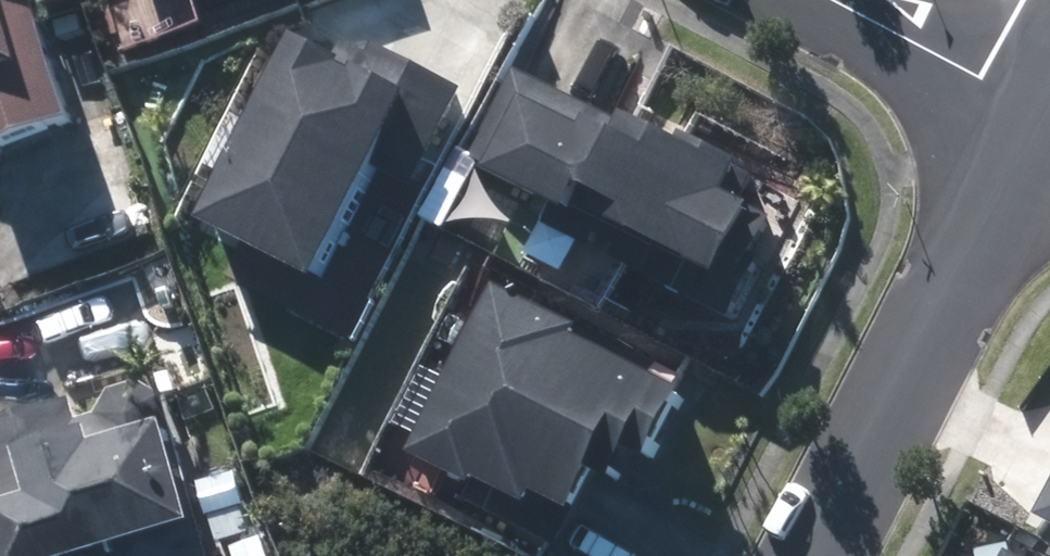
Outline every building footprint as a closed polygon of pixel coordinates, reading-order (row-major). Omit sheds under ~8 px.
[(89,122),(46,0),(0,0),(0,153),(89,122)] [(329,290),(388,180),(417,194),(469,91),(357,35),(345,58),(310,39),(209,227),(329,290)] [(773,208),(739,190),(749,171),(644,116),(634,133),(519,73),(474,159),(729,291),(773,208)] [(579,540),(620,461),(653,478),(694,400),(660,382),(666,370),(499,285),(411,454),(579,540)] [(105,555),(220,555),(210,524),(215,522),(184,421),(178,422),(169,393),(142,378),(117,386),(104,411),(83,417),(77,398),(0,423),(0,502),(4,514),(0,520),(0,545),(3,555),(105,555)] [(206,485),(215,513),(250,502),(242,474),(206,485)] [(1037,518),(1049,524),(1049,491),(1037,518)]
